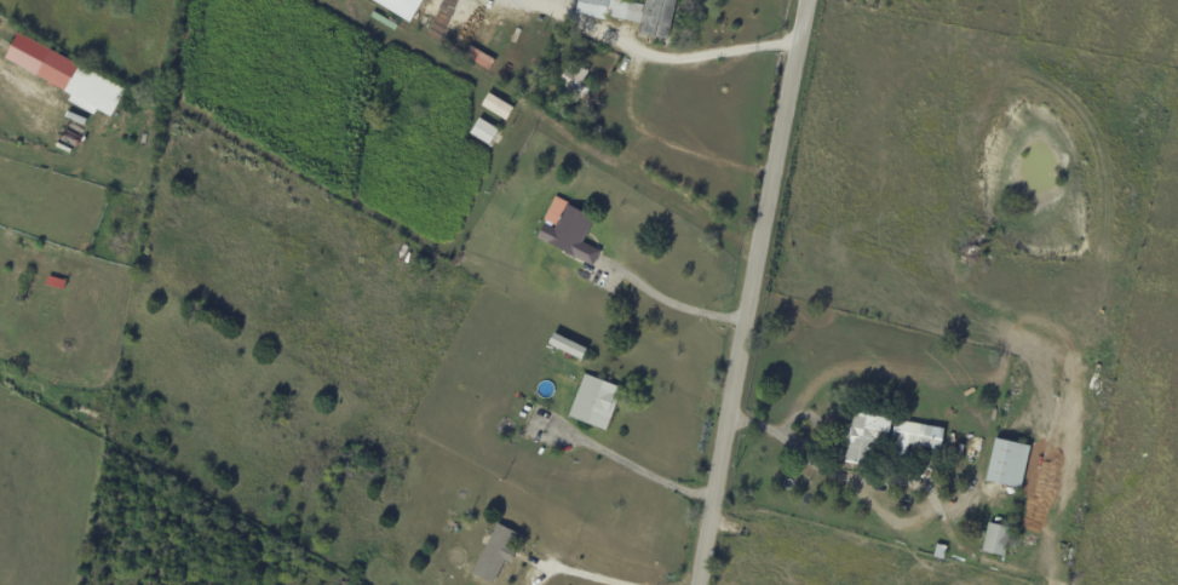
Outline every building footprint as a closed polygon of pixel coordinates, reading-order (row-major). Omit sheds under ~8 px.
[(411,22),(425,0),(374,0),(411,22)] [(576,13),(579,0),(621,0),(644,5),(647,0),(677,0),(668,40),(638,33),(640,23),(607,15),(605,21),(576,13)] [(396,31),(370,16),(373,11),(398,25),(396,31)] [(125,90),(110,117),(97,109),(93,115),(68,101),(70,96),(64,92),(64,91),(35,75),(4,58),(18,31),(50,48),(50,50),(125,90)] [(588,92),(581,105),(562,93),(567,84),(559,79),(570,61),(590,71),(585,80),(592,86),(588,92)] [(531,76),(547,86),(540,99),(528,92),(531,86),(527,84),(531,76)] [(512,111),(506,120),(481,105),(489,93),(513,108),(512,111)] [(498,130),(488,144),(470,133),(479,119),(498,130)] [(594,122),(603,128),(597,138),(588,133),(594,122)] [(588,233),(582,242),(601,252),(593,266),(538,237),(545,224),(542,223),(556,196),(568,203),(568,205),(594,218),(588,233)] [(573,356),(548,344),(554,333),(587,349),(582,361),(573,356)] [(585,374),(622,389),(607,431),(569,415),(585,374)] [(854,413),(892,419),(887,443),(875,441),(870,468),(845,463),(847,447),(843,446),(846,425),(851,426),(854,413)] [(939,451),(909,445),(907,461),(889,458),(896,420),(946,430),(942,451),(939,451)] [(1011,486),(987,481),(996,440),(1030,447),(1022,488),(1011,486)] [(1012,529),(1005,557),(983,552),(989,523),(1012,529)] [(512,547),(511,550),(517,552),(511,563),(505,561),(493,584),(472,575),(498,524),(518,534),(512,547)] [(937,545),(947,547),(944,560),(935,557),(937,545)]
